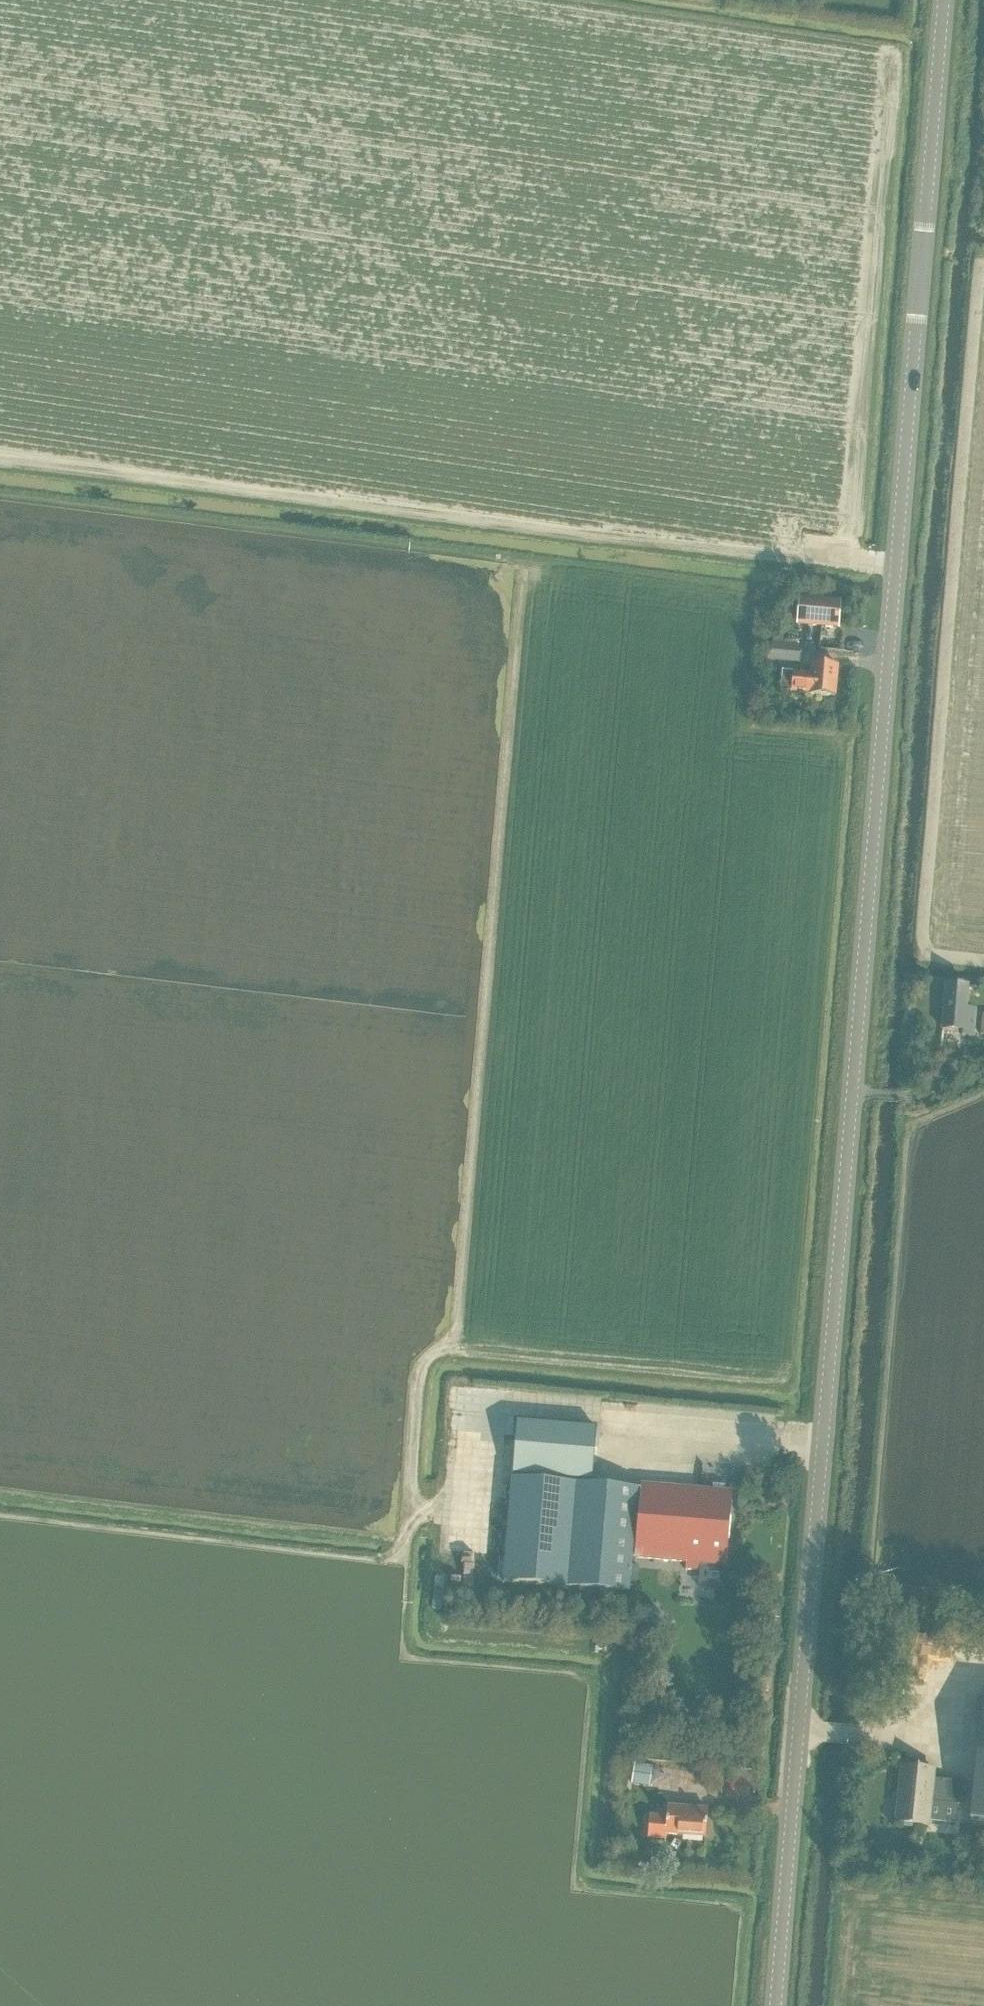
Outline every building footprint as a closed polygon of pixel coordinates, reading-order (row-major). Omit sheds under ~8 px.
[(800,601),(798,625),(838,628),(840,604),(800,601)] [(769,644),(767,661),(798,664),(800,647),(769,644)] [(794,673),(793,692),(808,694),(808,695),(836,697),(839,667),(811,665),(810,675),(794,673)] [(977,1010),(967,1009),(969,988),(947,986),(943,1030),(962,1032),(962,1037),(974,1038),(977,1010)] [(511,1478),(503,1583),(631,1593),(635,1558),(687,1562),(686,1569),(710,1571),(711,1564),(726,1566),(728,1544),(731,1513),(730,1513),(732,1492),(641,1484),(642,1489),(591,1485),(595,1431),(516,1424),(511,1478)] [(657,1611),(653,1606),(644,1615),(650,1622),(656,1616),(657,1611)] [(983,1694),(969,1819),(983,1821),(983,1694)] [(911,1733),(912,1745),(937,1744),(937,1732),(911,1733)] [(631,1784),(645,1786),(648,1766),(634,1763),(631,1784)] [(902,1767),(896,1822),(930,1826),(933,1802),(961,1805),(962,1782),(935,1779),(936,1770),(902,1767)] [(666,1839),(667,1834),(705,1837),(708,1810),(668,1806),(667,1817),(650,1816),(648,1837),(666,1839)]
